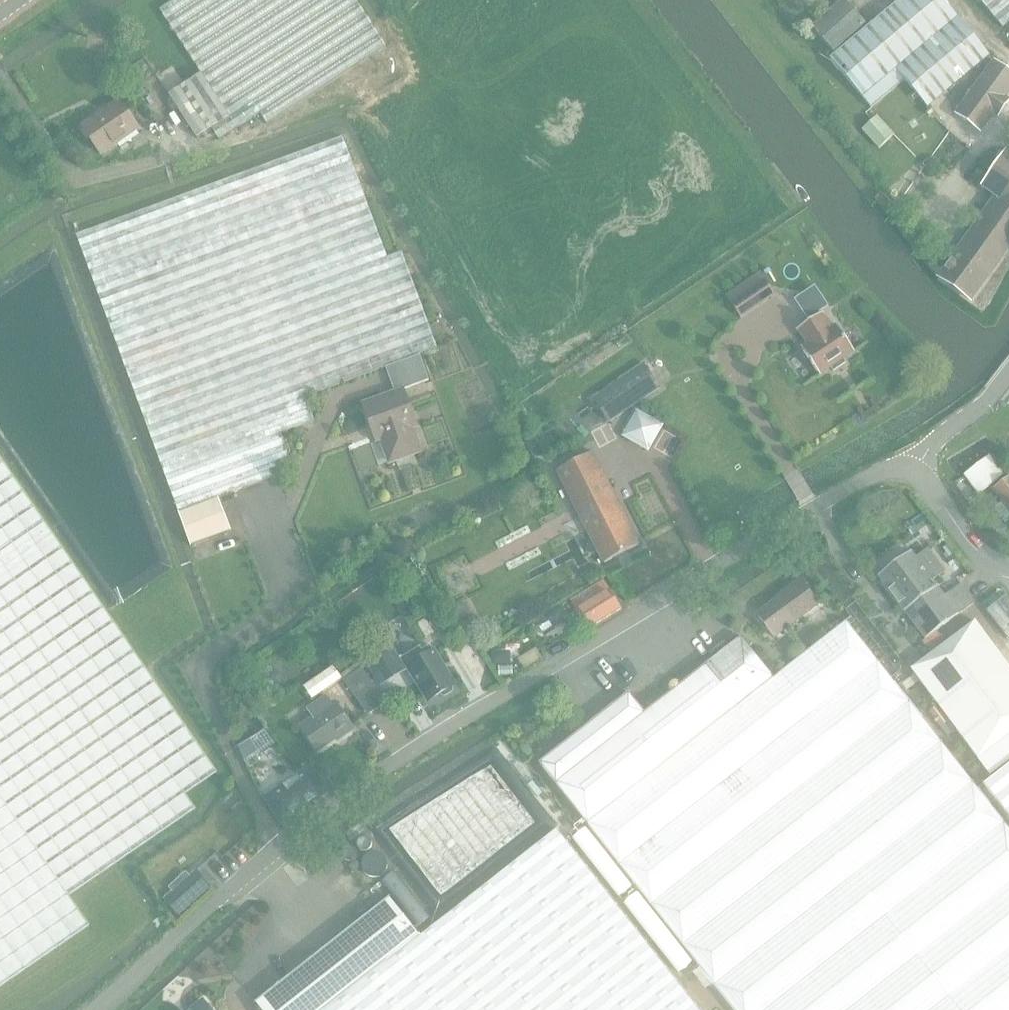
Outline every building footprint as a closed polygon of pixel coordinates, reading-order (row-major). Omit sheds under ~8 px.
[(200,75),(230,118),(212,130),(219,140),(258,114),(266,125),(384,44),(354,0),(175,0),(157,12),(200,75)] [(866,23),(846,0),(842,0),(812,26),(833,51),(866,23)] [(958,115),(993,63),(943,0),(901,0),(829,57),(873,107),(907,79),(945,126),(957,116),(958,115)] [(1008,25),(1008,0),(980,0),(1004,29),(1008,25)] [(993,63),(958,115),(981,132),(994,114),(998,117),(1008,103),(1008,101),(1005,99),(1008,94),(1008,75),(993,63)] [(197,140),(212,130),(230,118),(200,75),(168,97),(197,140)] [(102,153),(138,129),(119,101),(83,125),(102,153)] [(893,135),(877,117),(861,131),(878,149),(893,135)] [(76,236),(179,512),(216,498),(295,470),(281,433),(315,421),(306,397),(438,348),(402,252),(387,257),(343,138),(76,236)] [(1008,153),(983,187),(997,197),(939,277),(971,300),(1008,247),(1008,154),(1008,153)] [(761,272),(743,284),(758,307),(776,294),(761,272)] [(821,313),(798,329),(808,344),(802,348),(819,375),(831,367),(833,371),(846,363),(843,359),(854,351),(837,325),(831,328),(821,313)] [(363,404),(376,441),(382,439),(390,462),(398,459),(400,460),(411,456),(412,454),(420,451),(419,447),(420,445),(416,434),(413,433),(412,429),(417,427),(404,389),(429,380),(420,356),(386,368),(395,392),(363,404)] [(646,363),(595,397),(611,421),(661,387),(646,363)] [(637,408),(622,436),(649,451),(664,424),(637,408)] [(560,467),(596,546),(604,563),(641,545),(639,541),(612,494),(590,451),(560,467)] [(979,494),(1004,475),(989,455),(964,474),(979,494)] [(88,926),(68,896),(194,809),(184,794),(216,772),(0,459),(0,986),(88,926)] [(992,489),(1002,502),(994,508),(1005,523),(1008,519),(1008,477),(992,489)] [(228,532),(216,498),(179,512),(191,546),(228,532)] [(879,576),(902,607),(934,583),(932,580),(945,571),(927,548),(915,557),(911,552),(879,576)] [(604,580),(571,600),(586,625),(594,620),(597,623),(621,608),(604,580)] [(775,638),(817,607),(799,582),(784,593),(785,595),(758,616),(775,638)] [(944,596),(934,583),(902,607),(926,639),(974,603),(960,584),(944,596)] [(986,610),(1007,638),(1008,637),(1008,597),(1007,594),(988,608),(986,610)] [(406,619),(413,615),(409,608),(402,613),(406,619)] [(553,629),(553,628),(569,619),(562,608),(536,624),(543,635),(553,629)] [(428,637),(434,633),(427,620),(420,624),(428,637)] [(978,759),(1008,736),(1008,666),(975,621),(911,669),(978,759)] [(773,676),(585,824),(731,1009),(1008,1009),(1008,831),(846,622),(774,678),(773,676)] [(539,765),(585,824),(773,676),(742,638),(644,715),(628,695),(539,765)] [(389,640),(362,657),(380,687),(411,668),(431,701),(440,695),(444,696),(450,693),(451,688),(454,686),(434,653),(429,645),(421,650),(419,646),(400,658),(389,640)] [(511,651),(492,651),(492,664),(511,664),(511,651)] [(363,668),(362,669),(357,663),(341,674),(369,715),(387,702),(363,668)] [(333,666),(313,679),(322,692),(322,693),(342,679),(342,678),(333,666)] [(512,666),(499,666),(499,676),(512,675),(512,666)] [(338,739),(353,729),(334,701),(332,703),(327,695),(307,709),(313,718),(303,725),(319,749),(337,738),(338,739)] [(937,706),(928,712),(946,735),(954,729),(937,706)] [(984,785),(1008,816),(1008,765),(984,785)] [(284,788),(268,799),(273,807),(283,821),(330,790),(315,768),(284,788)] [(327,1009),(698,1009),(556,830),(421,936),(327,1009)] [(196,874),(166,900),(180,916),(210,889),(196,874)] [(262,1009),(327,1009),(421,936),(390,897),(256,1003),(262,1009)] [(204,1001),(193,1009),(211,1009),(204,1001)]
